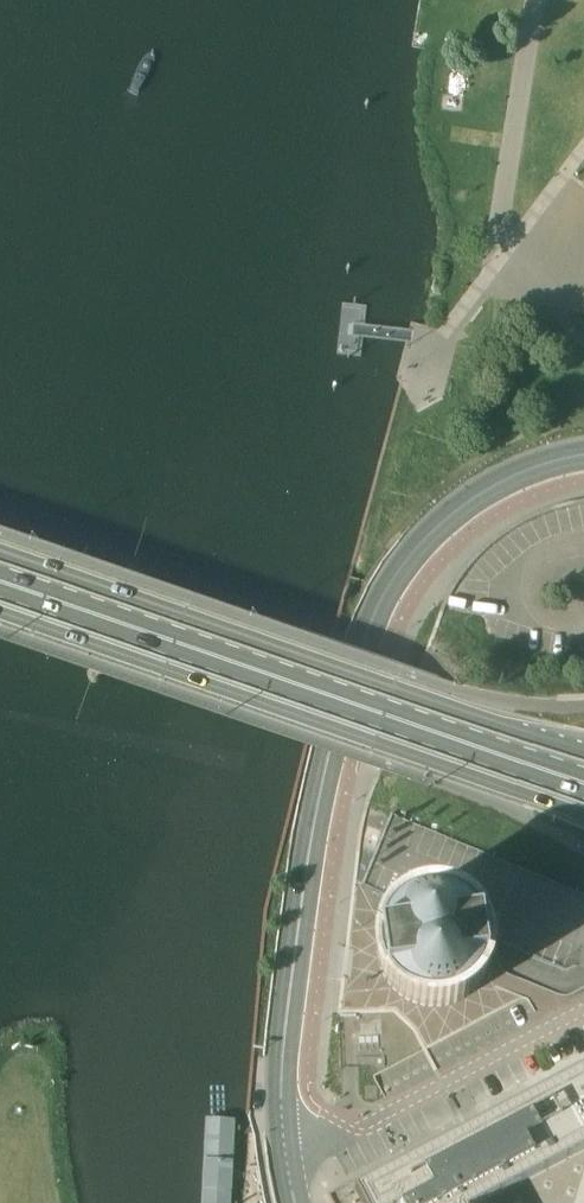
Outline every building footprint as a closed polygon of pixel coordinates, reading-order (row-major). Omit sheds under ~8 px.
[(404,903),(409,900),(413,898),(418,896),(423,895),(429,894),(434,893),(439,894),(444,894),(452,896),(460,899),(468,904),(474,909),(480,916),(485,923),(486,926),(488,931),(491,939),(499,942),(498,946),(497,950),(496,954),(496,959),(498,963),(500,967),(503,971),(507,974),(510,976),(558,996),(562,997),(567,997),(571,997),(575,995),(583,990),(583,894),(427,828),(392,814),(362,885),(404,903)] [(409,900),(404,903),(399,906),(393,913),(387,920),(383,927),(382,929),(380,936),(379,941),(378,947),(378,953),(379,958),(380,964),(381,970),(384,975),(384,977),(386,980),(391,987),(397,993),(404,998),(412,1003),(420,1006),(429,1007),(438,1007),(446,1006),(454,1004),(462,1001),(469,996),(476,990),(481,983),(486,976),(487,973),(489,968),(491,960),(492,955),(492,949),(491,944),(491,939),(488,931),(486,926),(485,923),(480,916),(474,909),(468,904),(460,899),(452,896),(444,894),(439,894),(434,893),(429,894),(423,895),(418,896),(413,898),(409,900)] [(356,1015),(357,1055),(385,1054),(384,1014),(356,1015)] [(357,1067),(368,1067),(386,1067),(385,1056),(357,1057),(357,1067)] [(356,1191),(362,1202),(583,1202),(583,1070),(356,1191)] [(202,1122),(199,1202),(234,1202),(236,1123),(202,1122)]
